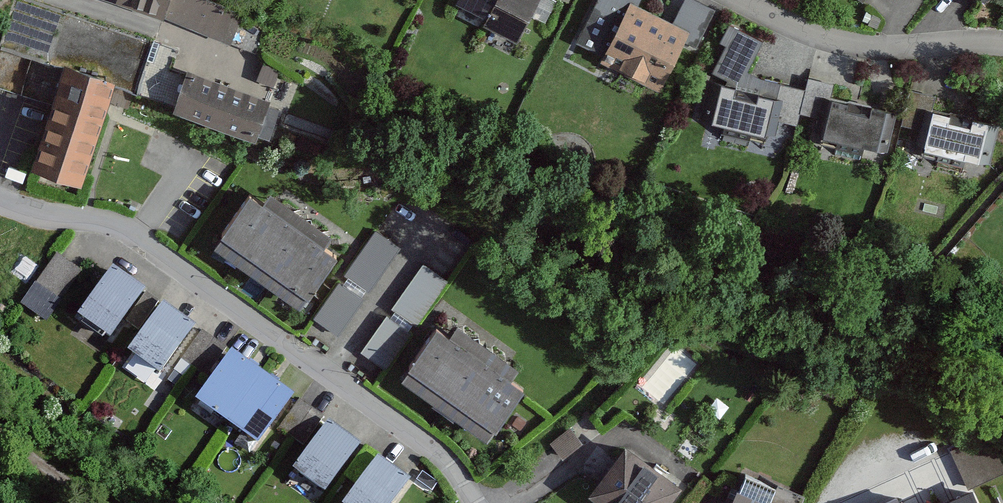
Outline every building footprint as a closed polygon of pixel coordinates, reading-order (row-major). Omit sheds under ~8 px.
[(235,45),(245,16),(200,0),(109,0),(235,45)] [(461,5),(496,22),(494,26),(526,41),(546,0),(463,0),(461,5)] [(685,3),(675,25),(639,9),(643,0),(600,0),(579,45),(610,58),(606,65),(666,93),(686,48),(698,53),(715,16),(685,3)] [(715,77),(731,83),(721,125),(779,139),(784,118),(800,122),(807,91),(749,78),(762,43),(733,28),(724,45),(730,48),(715,77)] [(128,81),(73,65),(44,165),(99,180),(128,81)] [(278,102),(198,71),(184,107),(264,138),(278,102)] [(831,142),(889,154),(898,114),(841,102),(844,90),(812,83),(805,115),(835,121),(831,142)] [(929,154),(986,166),(995,125),(936,113),(939,101),(911,95),(904,128),(933,133),(929,154)] [(221,247),(309,306),(342,258),(331,250),(338,240),(275,198),(270,206),(256,196),(221,247)] [(320,320),(342,335),(400,249),(378,235),(320,320)] [(23,302),(50,320),(85,268),(58,250),(23,302)] [(445,285),(423,270),(365,355),(388,370),(445,285)] [(86,321),(120,342),(150,294),(116,273),(86,321)] [(137,354),(170,376),(199,332),(166,310),(137,354)] [(457,341),(440,329),(407,380),(496,438),(528,389),(512,379),(519,369),(463,332),(457,341)] [(203,405),(267,449),(301,399),(237,356),(203,405)] [(333,497),(363,448),(330,428),(300,478),(333,497)] [(553,446),(565,461),(582,447),(571,432),(553,446)] [(605,502),(676,502),(687,487),(627,447),(594,495),(605,502)] [(383,461),(354,502),(404,502),(417,484),(383,461)] [(813,498),(769,479),(766,486),(749,479),(739,502),(810,502),(813,498)] [(858,493),(861,502),(872,502),(896,495),(891,481),(858,493)] [(897,502),(926,502),(922,493),(897,502)] [(978,495),(958,502),(982,502),(978,495)]
